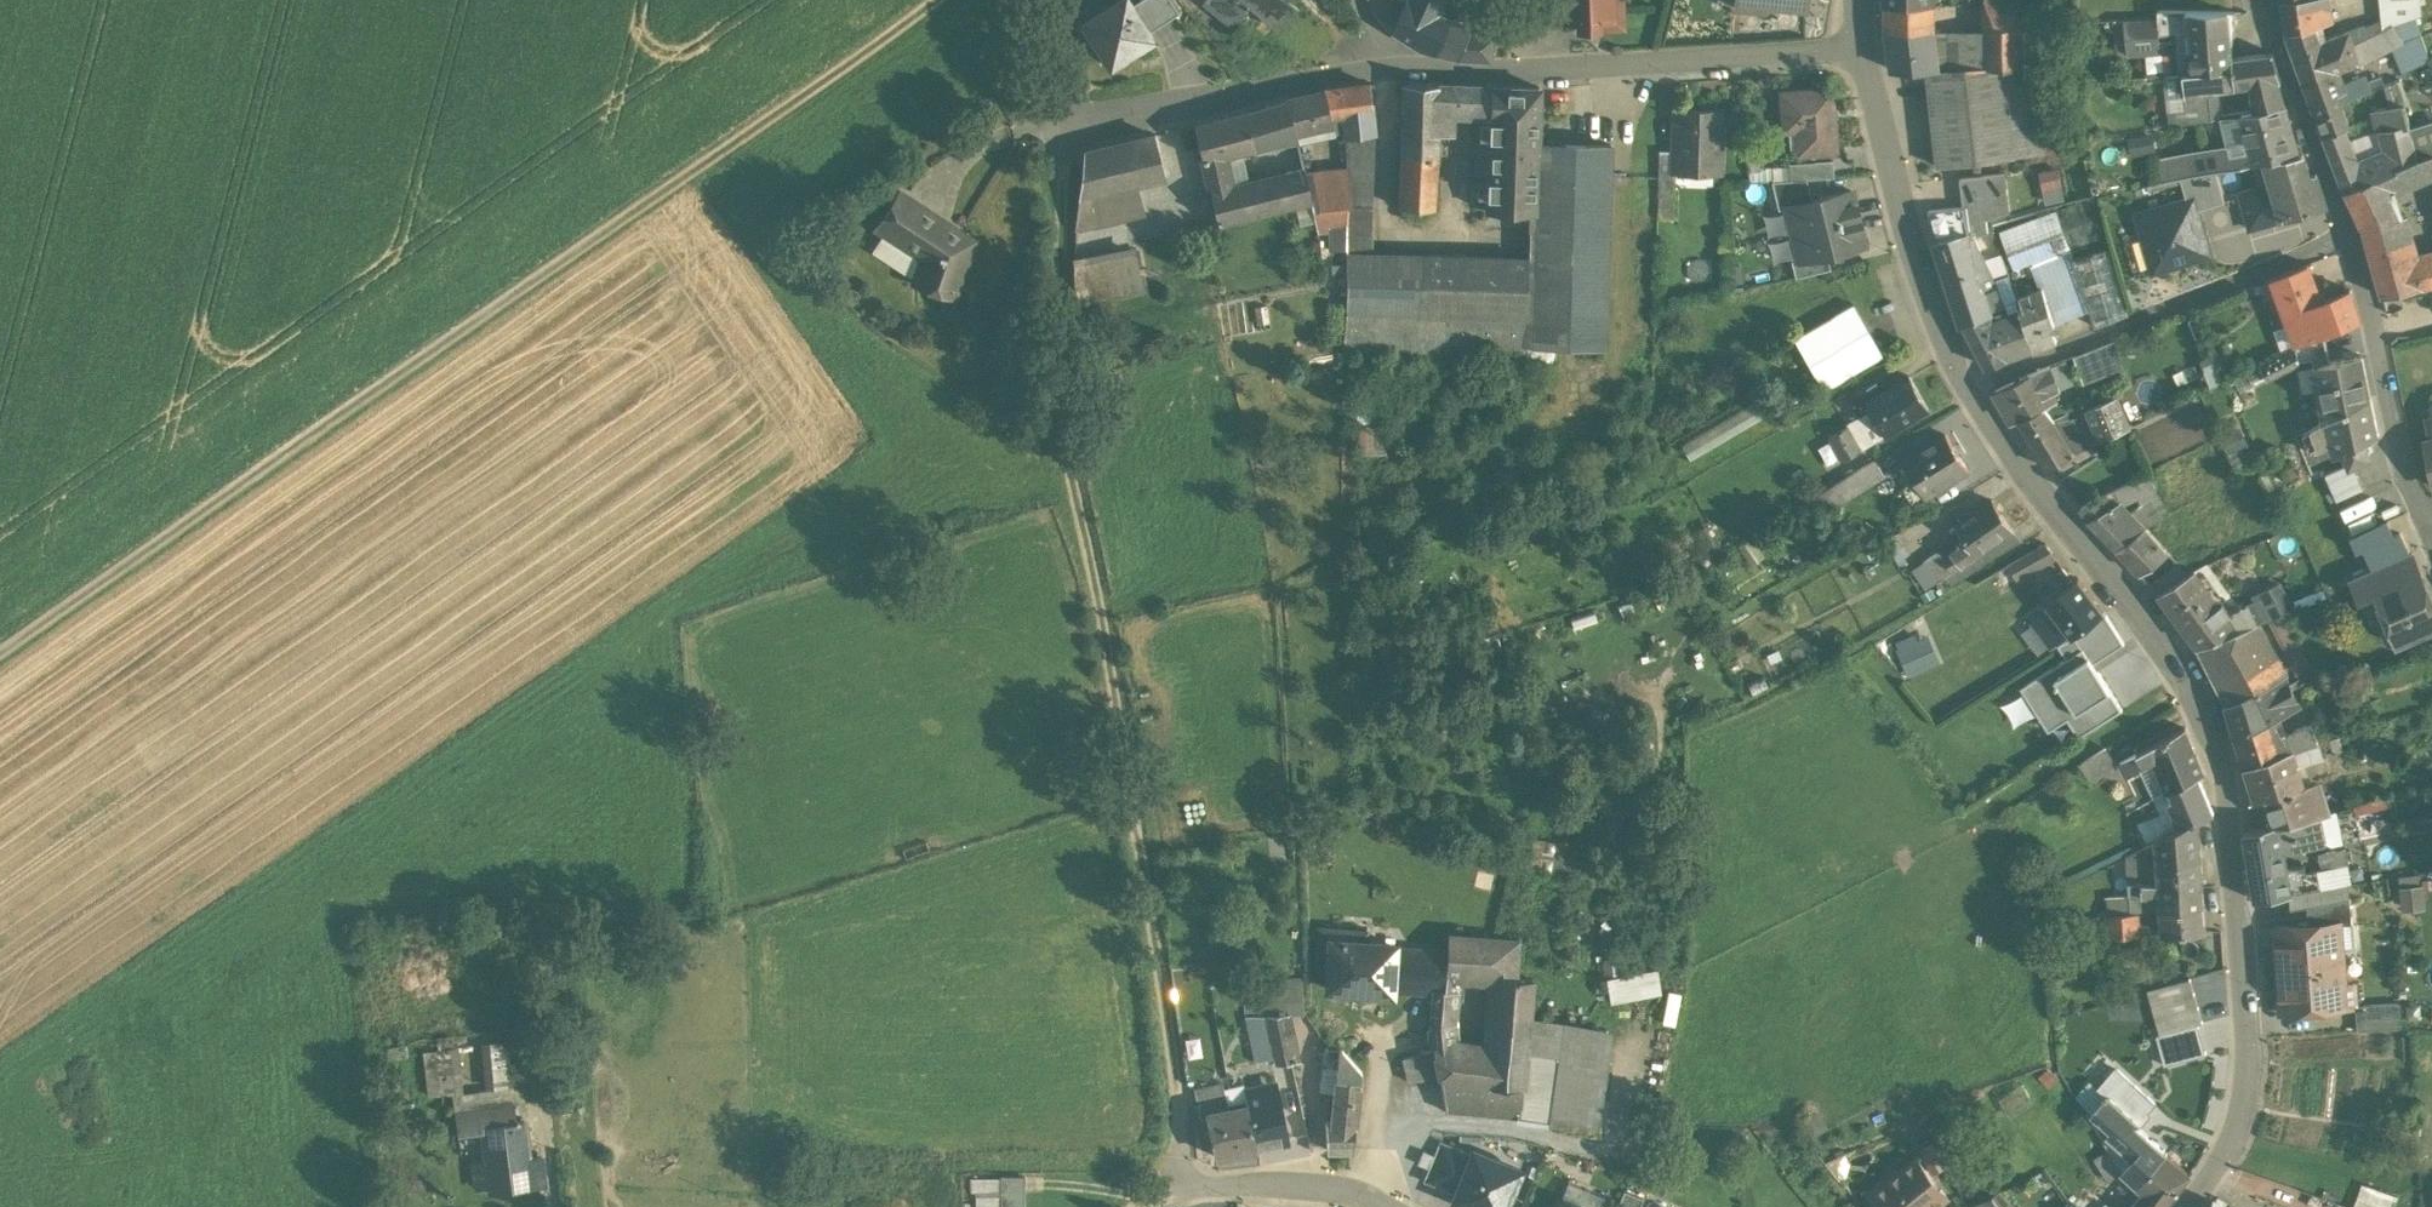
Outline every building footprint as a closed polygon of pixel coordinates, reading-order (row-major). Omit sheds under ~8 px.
[(1094,16),(1102,28),(1090,36),(1110,66),(1127,55),(1125,51),(1132,47),(1134,50),(1152,39),(1131,6),(1127,0),(1118,0),(1094,16)] [(1131,6),(1149,33),(1179,13),(1170,0),(1140,0),(1131,6)] [(1234,23),(1231,27),(1232,27),(1251,4),(1278,27),(1298,4),(1293,0),(1206,0),(1234,23)] [(1400,16),(1427,30),(1436,13),(1442,0),(1408,0),(1400,16)] [(1463,23),(1491,34),(1497,0),(1467,0),(1463,23)] [(1529,15),(1563,14),(1564,14),(1563,0),(1528,0),(1529,15)] [(1564,14),(1563,14),(1563,21),(1578,20),(1578,30),(1598,29),(1597,19),(1612,19),(1611,3),(1616,3),(1619,0),(1563,0),(1564,14)] [(1735,7),(1761,10),(1762,4),(1766,1),(1790,3),(1793,6),(1797,7),(1801,4),(1801,0),(1735,0),(1735,7)] [(2022,68),(2037,68),(2035,0),(2020,0),(2021,5),(2021,26),(2022,68)] [(2284,28),(2315,20),(2334,14),(2331,0),(2280,0),(2284,28)] [(2381,8),(2418,0),(2379,0),(2381,8)] [(2382,19),(2382,29),(2394,24),(2416,16),(2422,14),(2420,0),(2418,0),(2381,8),(2382,19)] [(1933,5),(1886,5),(1888,30),(1892,70),(1927,70),(1939,70),(1934,30),(1934,29),(1933,5)] [(1986,6),(1986,27),(2021,26),(2021,5),(1986,6)] [(2188,29),(2202,30),(2203,11),(2159,10),(2159,18),(2159,31),(2188,29)] [(2202,30),(2230,31),(2235,31),(2235,12),(2203,11),(2202,30)] [(1457,58),(1463,23),(1436,13),(1427,30),(1400,16),(1392,31),(1419,48),(1434,53),(1457,58)] [(2394,24),(2403,40),(2420,31),(2421,31),(2416,16),(2394,24)] [(2126,20),(2126,32),(2158,31),(2159,31),(2159,18),(2126,20)] [(2354,27),(2358,40),(2382,29),(2382,19),(2365,25),(2365,23),(2354,27)] [(2315,20),(2284,28),(2306,81),(2333,72),(2341,69),(2360,62),(2353,42),(2358,40),(2354,27),(2353,26),(2319,36),(2315,20)] [(2094,21),(2076,21),(2075,33),(2094,34),(2094,21)] [(1491,34),(1463,23),(1457,58),(1487,59),(1491,34)] [(2358,40),(2362,54),(2362,61),(2392,46),(2404,41),(2403,40),(2394,24),(2382,29),(2358,40)] [(1986,35),(1987,69),(2022,68),(2021,26),(1986,27),(1986,29),(1986,35)] [(1986,29),(1934,30),(1939,70),(1970,69),(1963,35),(1986,35),(1986,29)] [(2191,71),(2188,29),(2159,31),(2158,31),(2158,48),(2159,52),(2168,51),(2171,73),(2184,72),(2191,71)] [(2202,30),(2188,29),(2191,71),(2215,69),(2215,68),(2232,67),(2232,57),(2230,31),(2202,30)] [(2127,49),(2158,48),(2158,31),(2126,32),(2127,49)] [(2420,31),(2403,40),(2404,41),(2392,46),(2403,73),(2430,59),(2420,31)] [(1987,69),(1986,35),(1963,35),(1970,69),(1987,69)] [(2273,52),(2232,57),(2232,67),(2215,68),(2215,69),(2218,89),(2220,89),(2250,85),(2254,110),(2285,104),(2279,80),(2281,80),(2273,52)] [(1939,70),(1927,70),(1938,165),(2046,153),(2037,68),(2022,68),(1987,69),(1970,69),(1939,70)] [(2186,92),(2218,89),(2215,69),(2191,71),(2184,72),(2186,90),(2186,92)] [(2333,72),(2340,91),(2348,87),(2345,79),(2341,69),(2333,72)] [(2367,70),(2345,79),(2348,87),(2340,91),(2342,98),(2373,87),(2367,70)] [(2333,72),(2306,81),(2324,133),(2346,125),(2351,123),(2342,98),(2340,91),(2333,72)] [(1323,87),(1330,119),(1341,117),(1343,117),(1342,109),(1370,105),(1367,83),(1323,87)] [(1454,117),(1487,118),(1489,84),(1437,83),(1437,84),(1400,83),(1396,207),(1434,209),(1439,134),(1454,134),(1454,117)] [(1529,213),(1535,213),(1537,144),(1540,144),(1541,85),(1489,84),(1487,118),(1484,212),(1529,213)] [(1284,100),(1292,131),(1294,136),(1330,127),(1332,127),(1330,119),(1323,87),(1284,97),(1284,100)] [(2220,89),(2218,89),(2186,92),(2186,90),(2177,91),(2182,121),(2223,114),(2220,89)] [(1831,90),(1780,93),(1782,121),(1794,120),(1797,156),(1836,153),(1831,90)] [(1284,100),(1264,106),(1271,133),(1273,137),(1292,131),(1284,100)] [(2370,110),(2375,129),(2375,130),(2378,129),(2409,124),(2402,103),(2370,110)] [(2254,110),(2242,112),(2248,138),(2244,139),(2231,142),(2196,148),(2196,149),(2200,172),(2216,169),(2252,163),(2252,161),(2266,159),(2299,153),(2285,104),(2254,110)] [(1372,114),(1370,105),(1342,109),(1343,117),(1341,117),(1342,134),(1343,138),(1344,138),(1374,136),(1372,114)] [(1264,106),(1246,111),(1252,138),(1271,133),(1264,106)] [(1720,111),(1674,110),(1673,152),(1672,173),(1675,173),(1718,174),(1720,111)] [(1246,111),(1193,126),(1201,160),(1202,160),(1206,177),(1225,172),(1222,156),(1255,149),(1252,138),(1246,111)] [(1341,117),(1330,119),(1332,127),(1330,127),(1332,135),(1342,134),(1341,117)] [(2409,126),(2418,156),(2431,152),(2431,119),(2409,126)] [(2396,166),(2418,156),(2409,126),(2409,124),(2378,129),(2383,147),(2359,157),(2352,139),(2346,125),(2324,133),(2322,134),(2344,190),(2397,169),(2396,166)] [(2375,129),(2352,139),(2359,157),(2383,147),(2378,129),(2375,130),(2375,129)] [(1292,131),(1273,137),(1284,174),(1210,192),(1218,225),(1309,202),(1310,201),(1303,172),(1294,136),(1292,131)] [(1371,206),(1374,136),(1344,138),(1347,166),(1351,206),(1371,206)] [(1153,137),(1083,154),(1078,196),(1136,184),(1164,178),(1153,137)] [(1527,320),(1526,348),(1604,348),(1609,144),(1540,144),(1537,144),(1535,213),(1529,213),(1528,256),(1527,320)] [(2196,149),(2163,156),(2168,180),(2181,177),(2200,172),(2196,149)] [(1673,152),(1658,152),(1657,191),(1674,192),(1675,173),(1672,173),(1673,152)] [(2299,153),(2266,159),(2273,183),(2282,218),(2327,205),(2316,172),(2309,174),(2302,152),(2299,153)] [(2418,156),(2396,166),(2397,169),(2344,190),(2352,208),(2397,193),(2431,179),(2431,152),(2418,156)] [(1832,161),(1814,162),(1814,163),(1788,165),(1790,181),(1806,180),(1833,178),(1832,161)] [(1351,206),(1347,166),(1303,172),(1310,201),(1309,202),(1317,232),(1327,231),(1345,229),(1345,206),(1351,206)] [(2061,167),(2043,170),(2048,200),(2066,197),(2061,167)] [(2200,172),(2181,177),(2186,197),(2195,194),(2199,208),(2225,200),(2216,169),(2200,172)] [(1960,181),(1964,207),(1968,232),(1984,229),(1985,219),(2009,212),(2004,175),(1960,181)] [(1790,181),(1771,183),(1778,211),(1785,209),(1785,208),(1811,201),(1806,180),(1790,181)] [(2273,183),(2240,192),(2250,227),(2282,218),(2273,183)] [(1136,184),(1078,196),(1075,231),(1145,214),(1136,184)] [(1811,201),(1785,208),(1785,209),(1798,260),(1798,262),(1826,255),(1864,245),(1851,191),(1811,201)] [(2361,225),(2381,295),(2423,285),(2413,251),(2419,250),(2408,213),(2403,214),(2397,193),(2352,208),(2361,225)] [(2186,197),(2136,212),(2153,270),(2212,253),(2199,208),(2195,194),(2186,197)] [(970,241),(937,230),(940,220),(903,196),(881,230),(884,232),(872,251),(917,280),(916,284),(952,296),(970,241)] [(1351,206),(1345,206),(1345,229),(1345,248),(1345,251),(1371,252),(1371,206),(1351,206)] [(1964,207),(1928,212),(1936,243),(1969,235),(1968,232),(1964,207)] [(1328,249),(1345,248),(1345,229),(1327,231),(1328,249)] [(1985,294),(1979,286),(1974,263),(1969,240),(1969,235),(1936,243),(1941,264),(1946,280),(1953,301),(1963,325),(1993,315),(1985,294)] [(1975,239),(1969,240),(1974,263),(1986,259),(1975,239)] [(2075,258),(2090,309),(2095,328),(2128,315),(2108,247),(2075,258)] [(2042,284),(2055,322),(2090,309),(2075,258),(2072,258),(2069,248),(2034,261),(2042,284)] [(2423,285),(2423,287),(2431,285),(2431,248),(2419,250),(2413,251),(2423,285)] [(1371,252),(1345,251),(1345,262),(1345,299),(1344,313),(1417,316),(1417,318),(1446,319),(1527,320),(1528,256),(1371,252)] [(1131,253),(1115,256),(1124,297),(1140,294),(1131,253)] [(2020,309),(2015,295),(2016,295),(2001,254),(1986,259),(1998,288),(2007,307),(1993,315),(1995,319),(2020,309)] [(1826,255),(1798,262),(1798,260),(1791,262),(1795,279),(1830,270),(1826,255)] [(1115,256),(1074,263),(1075,307),(1124,297),(1115,256)] [(1345,299),(1345,262),(1330,263),(1331,279),(1335,279),(1335,299),(1345,299)] [(2321,299),(2307,264),(2263,281),(2269,297),(2279,293),(2296,343),(2301,340),(2302,340),(2324,332),(2359,319),(2350,288),(2321,299)] [(2026,329),(2035,350),(2057,342),(2051,324),(2055,322),(2042,284),(2016,295),(2015,295),(2020,309),(2026,329)] [(1998,288),(1985,294),(1993,315),(2007,307),(1998,288)] [(1794,334),(1823,388),(1877,359),(1848,305),(1794,334)] [(1995,319),(2010,359),(2035,350),(2026,329),(2020,309),(1995,319)] [(1417,316),(1344,313),(1344,353),(1446,356),(1446,350),(1446,319),(1417,318),(1417,316)] [(1986,369),(2010,359),(1995,319),(1993,315),(1963,325),(1986,369)] [(1446,319),(1446,350),(1526,352),(1526,348),(1527,320),(1446,319)] [(2302,340),(2301,340),(2296,343),(2299,359),(2329,353),(2324,332),(2302,340)] [(2084,380),(2126,371),(2119,341),(2077,350),(2084,380)] [(2296,343),(2262,361),(2270,376),(2292,364),(2291,361),(2299,359),(2296,343)] [(2362,353),(2313,363),(2324,419),(2371,395),(2362,353)] [(1994,391),(2013,423),(2058,401),(2055,393),(2059,391),(2050,366),(2029,375),(1994,391)] [(1908,376),(1866,401),(1872,412),(1886,435),(1886,436),(1928,410),(1908,376)] [(2371,395),(2324,419),(2303,431),(2311,449),(2334,440),(2338,451),(2345,447),(2351,460),(2352,460),(2370,452),(2364,439),(2379,433),(2371,395)] [(2086,409),(2099,441),(2131,427),(2124,409),(2119,396),(2086,409)] [(1359,402),(1358,452),(1385,453),(1386,402),(1359,402)] [(1689,462),(1766,417),(1757,402),(1680,447),(1689,462)] [(2064,439),(2053,420),(2045,408),(2017,421),(2049,470),(2085,448),(2075,432),(2064,439)] [(1886,435),(1872,412),(1869,414),(1868,412),(1844,425),(1845,426),(1860,450),(1860,451),(1886,435)] [(2065,416),(2053,420),(2064,439),(2075,432),(2065,416)] [(1840,463),(1860,450),(1845,426),(1826,438),(1840,463)] [(1901,458),(1927,500),(1970,473),(1944,431),(1901,458)] [(1836,479),(1876,457),(1871,449),(1832,471),(1836,479)] [(1875,460),(1818,495),(1828,512),(1886,477),(1875,460)] [(2351,460),(2326,471),(2338,498),(2364,486),(2352,460),(2351,460)] [(2149,474),(2107,493),(2114,504),(2122,500),(2133,512),(2140,504),(2159,495),(2149,474)] [(2079,508),(2086,521),(2114,504),(2107,493),(2079,508)] [(2169,513),(2159,495),(2140,504),(2133,512),(2146,525),(2145,526),(2146,527),(2169,513)] [(2086,521),(2115,550),(2145,526),(2146,525),(2133,512),(2122,500),(2114,504),(2086,521)] [(1992,501),(1957,525),(1961,532),(1976,554),(2011,530),(1992,501)] [(2388,518),(2351,535),(2358,549),(2364,546),(2394,532),(2388,518)] [(2185,569),(2147,528),(2116,549),(2158,594),(2196,573),(2201,571),(2195,564),(2185,569)] [(1951,571),(1976,554),(1961,532),(1953,538),(1958,545),(1941,557),(1951,571)] [(2394,532),(2364,546),(2373,565),(2403,551),(2394,532)] [(2045,545),(2008,566),(2016,580),(2054,559),(2045,545)] [(1936,582),(1951,571),(1941,557),(1937,550),(1922,561),(1936,582)] [(2396,556),(2351,575),(2360,597),(2376,590),(2375,588),(2405,575),(2396,556)] [(2001,588),(2016,580),(2008,566),(1994,574),(2001,588)] [(2405,575),(2375,588),(2376,590),(2389,619),(2386,620),(2382,629),(2386,638),(2395,642),(2431,626),(2431,596),(2420,568),(2405,575)] [(2196,573),(2158,594),(2197,648),(2240,631),(2228,616),(2233,612),(2224,602),(2220,605),(2196,573)] [(2078,580),(2046,605),(2071,638),(2103,613),(2078,580)] [(2243,604),(2244,606),(2254,626),(2262,623),(2295,610),(2281,581),(2251,594),(2254,600),(2243,604)] [(2228,616),(2240,631),(2254,626),(2244,606),(2233,612),(2228,616)] [(1891,633),(1910,677),(1944,662),(1925,618),(1891,633)] [(2093,666),(2124,646),(2107,618),(2060,647),(2068,660),(2083,650),(2093,666)] [(2227,702),(2256,687),(2288,669),(2262,623),(2254,626),(2240,631),(2197,648),(2196,648),(2218,681),(2227,702)] [(2078,736),(2121,709),(2093,666),(2083,650),(2068,660),(2027,686),(2043,712),(2057,703),(2078,736)] [(2256,687),(2271,716),(2301,700),(2288,669),(2256,687)] [(2271,716),(2256,687),(2227,702),(2226,703),(2245,766),(2246,766),(2287,749),(2281,736),(2271,716)] [(2311,720),(2281,736),(2287,749),(2288,752),(2318,742),(2311,720)] [(2185,729),(2119,767),(2123,776),(2141,766),(2142,768),(2152,763),(2165,794),(2171,791),(2204,774),(2197,757),(2198,756),(2194,746),(2193,747),(2185,729)] [(2318,742),(2246,766),(2257,801),(2264,799),(2264,800),(2311,785),(2310,783),(2303,785),(2296,761),(2304,759),(2305,762),(2323,756),(2318,742)] [(2090,783),(2119,767),(2106,747),(2078,764),(2090,783)] [(2204,773),(2204,774),(2171,791),(2175,800),(2166,804),(2176,829),(2197,821),(2212,814),(2197,778),(2205,774),(2204,773)] [(2311,785),(2264,800),(2273,827),(2320,816),(2311,785)] [(2119,800),(2126,813),(2141,805),(2134,792),(2119,800)] [(2153,838),(2163,834),(2149,802),(2141,805),(2126,813),(2141,848),(2154,842),(2153,838)] [(2273,827),(2245,834),(2248,860),(2283,852),(2295,849),(2326,843),(2321,816),(2320,816),(2273,827)] [(2163,834),(2153,838),(2154,842),(2157,882),(2179,880),(2179,885),(2202,884),(2197,821),(2176,829),(2163,834)] [(1529,836),(1524,867),(1570,874),(1575,843),(1529,836)] [(2157,882),(2154,842),(2141,848),(2125,856),(2127,883),(2141,883),(2157,882)] [(2317,855),(2321,870),(2349,863),(2346,849),(2317,855)] [(2283,852),(2248,860),(2255,900),(2289,894),(2290,894),(2285,868),(2283,852)] [(2285,868),(2290,894),(2321,889),(2317,870),(2305,872),(2304,865),(2285,868)] [(2429,905),(2428,874),(2403,876),(2404,906),(2429,905)] [(2179,885),(2179,880),(2157,882),(2159,896),(2160,909),(2162,932),(2206,929),(2202,884),(2179,885)] [(2141,883),(2127,883),(2128,895),(2128,899),(2137,898),(2137,896),(2142,896),(2141,883)] [(2290,894),(2289,894),(2290,910),(2307,908),(2308,922),(2332,920),(2333,926),(2352,925),(2350,899),(2344,900),(2343,885),(2290,894)] [(2138,913),(2138,910),(2137,898),(2128,899),(2128,895),(2106,896),(2107,916),(2138,913)] [(2142,897),(2142,896),(2137,896),(2137,898),(2138,910),(2160,909),(2159,896),(2142,897)] [(2139,913),(2138,913),(2107,916),(2104,916),(2105,939),(2141,936),(2139,913)] [(2308,922),(2298,923),(2299,927),(2274,929),(2278,974),(2343,969),(2341,951),(2334,945),(2333,926),(2332,920),(2308,922)] [(1344,932),(1320,931),(1319,954),(1329,955),(1326,989),(1391,993),(1391,990),(1394,949),(1394,945),(1345,942),(1345,940),(1343,940),(1344,932)] [(1485,974),(1512,976),(1515,938),(1448,933),(1446,952),(1444,988),(1458,989),(1459,972),(1485,974)] [(1408,949),(1394,949),(1391,990),(1405,990),(1408,949)] [(1446,952),(1408,949),(1405,990),(1432,992),(1432,989),(1443,989),(1444,988),(1446,952)] [(1611,995),(1662,989),(1659,964),(1608,970),(1611,995)] [(2343,969),(2278,974),(2281,1013),(2355,1007),(2357,1007),(2355,985),(2344,986),(2343,969)] [(1485,974),(1482,1011),(1530,1016),(1533,978),(1512,976),(1485,974)] [(1241,980),(1243,1016),(1263,1015),(1289,1013),(1302,1013),(1300,978),(1241,980)] [(2202,1024),(2190,979),(2161,987),(2165,1001),(2151,1005),(2160,1036),(2197,1025),(2202,1024)] [(1525,1049),(1530,1016),(1482,1011),(1480,1041),(1459,1039),(1456,1019),(1458,989),(1444,988),(1443,989),(1432,989),(1432,992),(1429,1027),(1425,1028),(1427,1052),(1429,1051),(1436,1079),(1438,1078),(1439,1082),(1443,1102),(1442,1111),(1470,1113),(1472,1090),(1522,1094),(1525,1049)] [(2399,1004),(2357,1007),(2355,1007),(2357,1031),(2401,1028),(2399,1004)] [(1289,1013),(1263,1015),(1272,1056),(1273,1063),(1299,1057),(1289,1013)] [(1263,1015),(1243,1016),(1252,1060),(1272,1056),(1263,1015)] [(1525,1049),(1558,1053),(1562,1020),(1530,1016),(1525,1049)] [(1558,1053),(1548,1125),(1597,1132),(1612,1027),(1562,1020),(1558,1053)] [(2160,1036),(2156,1037),(2164,1067),(2206,1055),(2197,1025),(2160,1036)] [(502,1042),(487,1044),(491,1089),(506,1087),(502,1042)] [(453,1049),(438,1050),(442,1095),(458,1094),(453,1049)] [(1339,1050),(1336,1078),(1358,1080),(1359,1072),(1339,1050)] [(1404,1083),(1436,1079),(1429,1051),(1427,1052),(1400,1058),(1404,1083)] [(2155,1104),(2115,1069),(2098,1089),(2106,1096),(2105,1098),(2106,1099),(2091,1115),(2111,1132),(2107,1135),(2108,1139),(2103,1142),(2122,1173),(2137,1187),(2143,1180),(2142,1179),(2150,1170),(2151,1170),(2165,1154),(2166,1155),(2167,1154),(2136,1126),(2155,1104)] [(1335,1078),(1333,1099),(1358,1101),(1360,1080),(1358,1080),(1336,1078),(1335,1078)] [(1200,1115),(1205,1114),(1246,1106),(1245,1098),(1242,1084),(1228,1087),(1227,1082),(1221,1083),(1225,1099),(1198,1105),(1200,1115)] [(1997,1098),(2010,1117),(2034,1101),(2022,1082),(1997,1098)] [(1195,1089),(1198,1105),(1225,1099),(1221,1083),(1195,1089)] [(1472,1090),(1470,1113),(1520,1118),(1522,1094),(1472,1090)] [(1289,1143),(1277,1092),(1245,1098),(1246,1106),(1255,1149),(1289,1143)] [(1358,1101),(1333,1099),(1332,1122),(1325,1123),(1327,1150),(1351,1149),(1358,1101)] [(514,1105),(455,1113),(458,1135),(483,1132),(490,1190),(532,1186),(530,1175),(543,1173),(541,1157),(529,1158),(527,1146),(524,1122),(516,1123),(514,1105)] [(1246,1106),(1205,1114),(1214,1157),(1255,1149),(1246,1106)] [(1424,1182),(1455,1195),(1472,1156),(1441,1143),(1424,1182)] [(1935,1146),(1923,1152),(1932,1170),(1945,1164),(1935,1146)] [(2093,1158),(2107,1182),(2121,1174),(2107,1150),(2093,1158)] [(1461,1206),(1507,1206),(1521,1172),(1473,1152),(1472,1156),(1455,1195),(1452,1203),(1461,1206)] [(2151,1170),(2150,1170),(2142,1179),(2143,1180),(2137,1187),(2144,1193),(2131,1206),(2166,1206),(2190,1176),(2166,1155),(2165,1154),(2151,1170)] [(1893,1176),(1890,1173),(1869,1190),(1883,1206),(1934,1206),(1945,1198),(1930,1179),(1932,1178),(1916,1158),(1893,1176)] [(999,1178),(999,1179),(971,1180),(971,1192),(976,1193),(976,1206),(1024,1206),(1024,1177),(999,1178)] [(2397,1193),(2365,1180),(2355,1205),(2360,1206),(2391,1206),(2397,1193)] [(2000,1190),(1992,1194),(2002,1206),(2015,1206),(2000,1190)] [(1992,1194),(1968,1206),(2002,1206),(1992,1194)]
